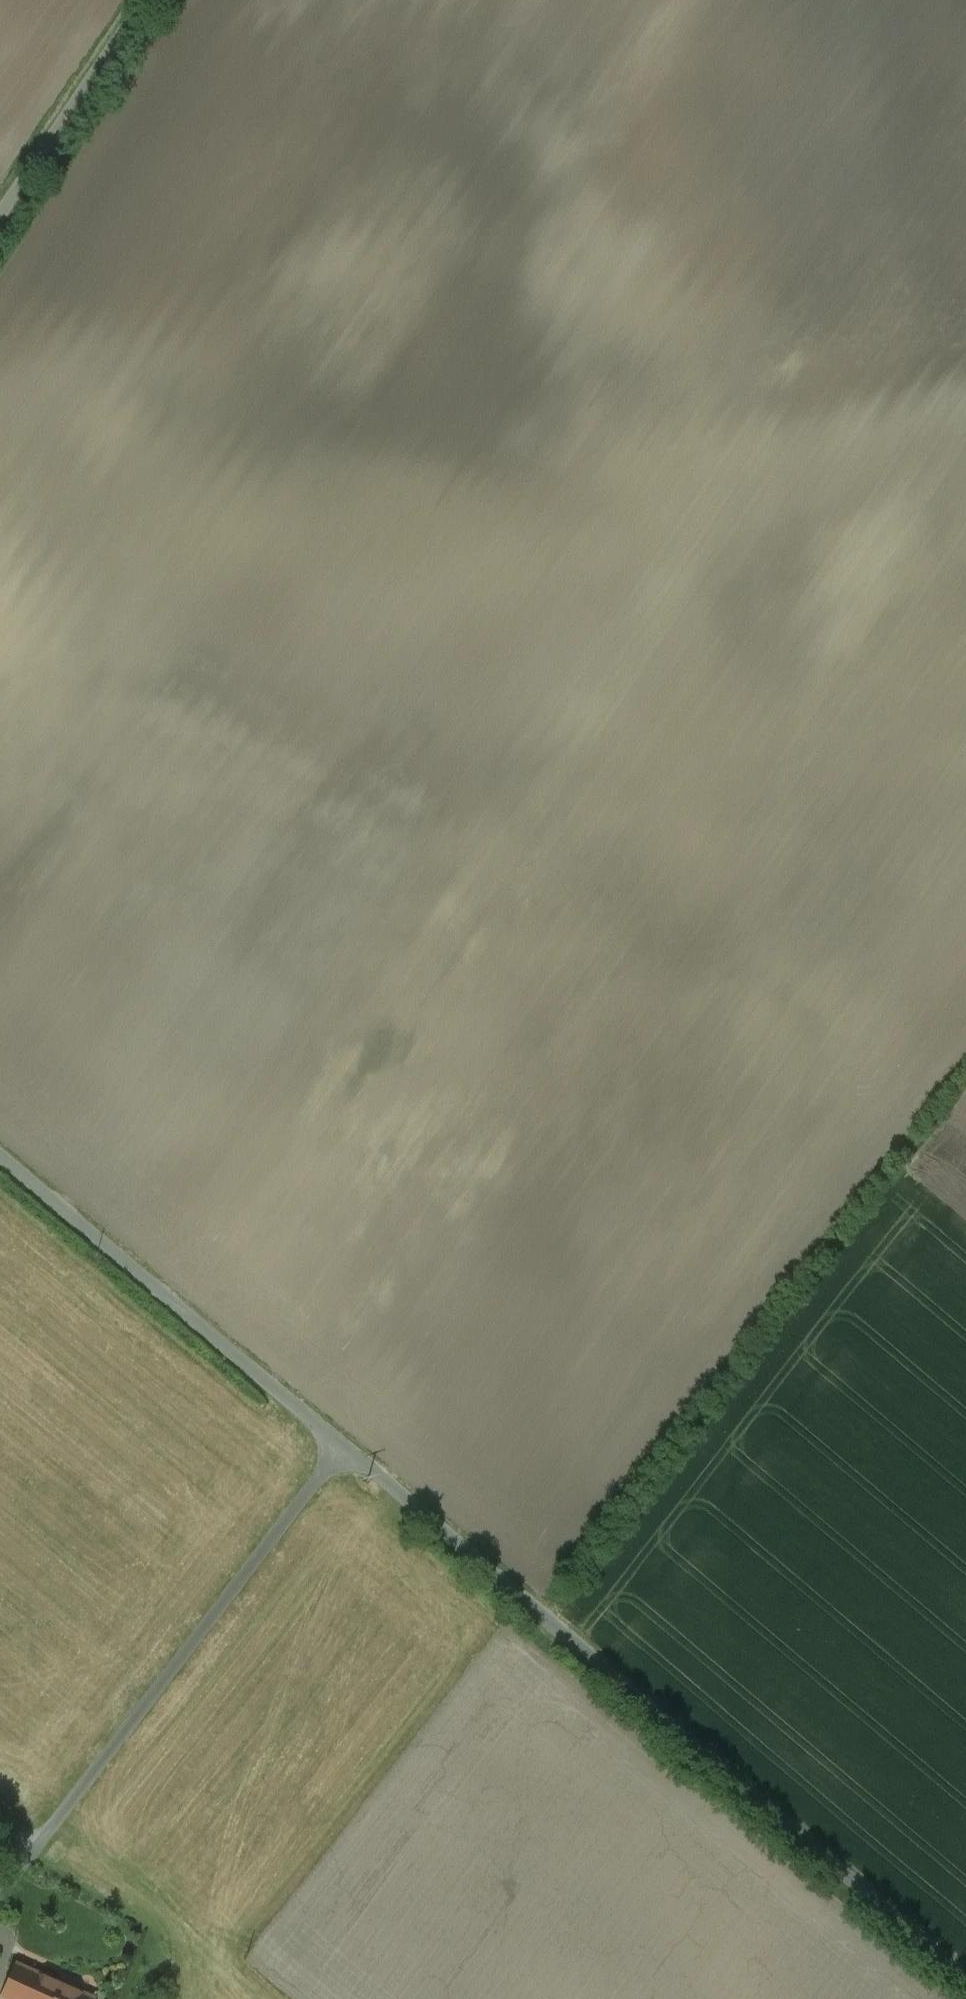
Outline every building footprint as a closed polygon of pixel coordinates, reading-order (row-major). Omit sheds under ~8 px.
[(18,1949),(1,1989),(26,1998),(94,1998),(101,1983),(18,1949)]
